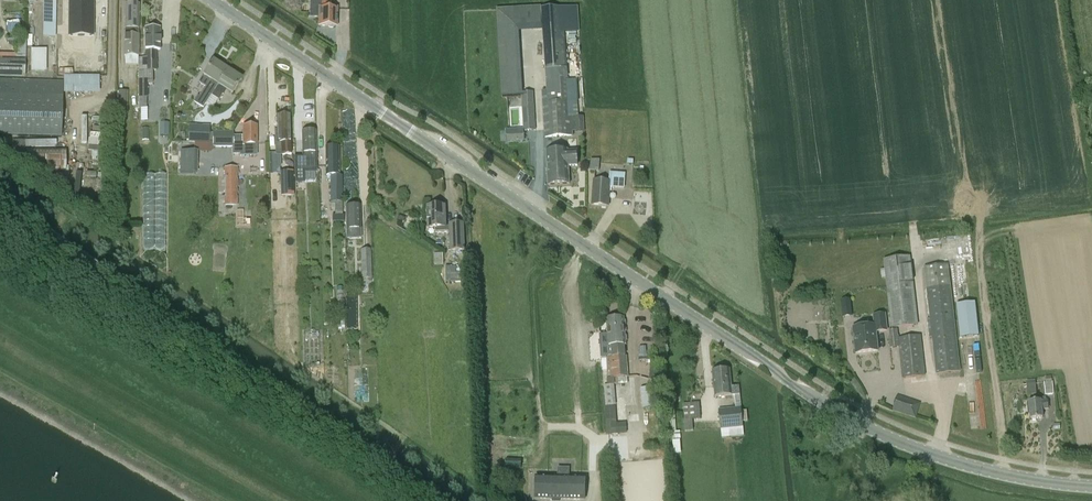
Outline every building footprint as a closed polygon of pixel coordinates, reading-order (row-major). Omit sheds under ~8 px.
[(44,36),(55,36),(56,0),(44,0),(44,36)] [(69,44),(93,44),(94,0),(59,0),(59,53),(68,53),(69,44)] [(320,1),(311,0),(311,17),(319,17),(319,26),(335,27),(336,8),(334,8),(334,0),(320,0),(320,1)] [(124,29),(124,35),(124,57),(139,57),(139,35),(138,35),(138,30),(139,4),(125,4),(124,29)] [(524,93),(521,29),(543,28),(542,9),(502,11),(507,95),(521,94),(523,131),(535,131),(533,93),(524,93)] [(557,103),(543,103),(544,138),(571,136),(569,102),(567,91),(563,23),(545,25),(544,25),(548,70),(554,70),(556,91),(557,103)] [(160,50),(160,28),(158,28),(158,25),(146,25),(146,29),(145,29),(145,50),(145,58),(138,58),(138,109),(146,109),(146,98),(147,98),(147,84),(153,84),(153,71),(156,71),(156,50),(160,50)] [(25,77),(26,41),(16,40),(15,58),(0,58),(0,77),(25,77)] [(46,72),(46,49),(31,49),(30,72),(46,72)] [(198,97),(194,103),(203,108),(206,103),(211,96),(227,70),(213,61),(199,83),(206,87),(199,98),(198,97)] [(231,94),(241,79),(227,70),(211,96),(218,100),(222,94),(222,95),(225,90),(231,94)] [(0,83),(0,138),(62,139),(63,84),(0,83)] [(129,116),(130,91),(118,91),(117,115),(129,116)] [(291,155),(290,141),(289,116),(276,116),(276,135),(277,142),(282,142),(283,155),(291,155)] [(90,125),(91,150),(99,150),(98,146),(106,146),(105,124),(90,125)] [(189,124),(188,142),(209,143),(210,125),(189,124)] [(233,135),(233,147),(233,155),(239,155),(239,156),(256,156),(256,127),(242,127),(242,135),(233,135)] [(510,139),(519,139),(518,129),(509,130),(510,139)] [(213,147),(233,147),(233,135),(233,131),(213,131),(213,147)] [(301,132),(302,154),(302,158),(315,158),(315,153),(315,132),(301,132)] [(85,166),(89,139),(81,137),(77,165),(85,166)] [(326,175),(329,175),(329,203),(335,203),(335,216),(342,216),(341,175),(338,175),(338,147),(325,147),(326,175)] [(66,172),(66,173),(68,173),(69,156),(66,156),(66,150),(26,150),(26,172),(66,172)] [(568,167),(577,166),(576,151),(567,151),(567,150),(546,151),(548,186),(569,185),(568,167)] [(600,160),(590,159),(589,170),(599,171),(600,160)] [(237,205),(237,168),(224,167),(224,205),(237,205)] [(294,189),(294,171),(279,172),(279,190),(294,189)] [(624,189),(625,173),(610,172),(608,181),(594,180),(592,205),(608,207),(610,188),(624,189)] [(359,238),(359,233),(361,233),(361,228),(359,228),(359,206),(346,207),(346,229),(347,238),(359,238)] [(435,233),(450,233),(450,227),(446,227),(445,206),(427,207),(428,228),(435,228),(435,233)] [(450,227),(450,233),(451,252),(465,251),(464,224),(450,224),(450,227)] [(361,280),(371,279),(370,250),(360,250),(361,280)] [(434,265),(443,265),(443,253),(433,253),(434,265)] [(918,325),(910,257),(883,260),(891,328),(918,325)] [(948,264),(923,266),(929,319),(927,319),(929,339),(932,338),(936,375),(960,372),(948,264)] [(456,273),(456,266),(445,266),(445,282),(461,282),(461,273),(456,273)] [(355,297),(346,297),(347,330),(355,330),(355,297)] [(852,300),(843,300),(841,310),(851,311),(852,300)] [(961,338),(979,335),(975,302),(957,305),(961,338)] [(878,352),(876,333),(888,332),(886,314),(873,315),(874,325),(852,327),(855,355),(878,352)] [(609,379),(609,385),(627,383),(627,377),(629,377),(627,356),(626,356),(625,344),(624,318),(607,319),(607,334),(599,334),(600,347),(612,346),(613,357),(607,357),(608,379),(609,379)] [(898,338),(898,336),(897,336),(897,329),(888,330),(889,337),(888,337),(889,348),(898,347),(901,379),(925,376),(921,335),(898,338)] [(712,371),(715,398),(732,396),(729,369),(712,371)] [(1035,379),(1026,381),(1027,395),(1037,394),(1035,384),(1035,379)] [(1045,383),(1044,383),(1045,396),(1053,395),(1052,379),(1045,380),(1045,383)] [(741,407),(739,394),(734,395),(735,407),(718,409),(720,429),(722,438),(744,436),(743,427),(741,407)] [(897,395),(892,411),(916,418),(921,402),(897,395)] [(673,455),(679,455),(677,441),(673,397),(669,397),(673,442),(672,442),(673,455)] [(1046,401),(1046,398),(1040,399),(1040,401),(1028,402),(1030,420),(1043,418),(1042,410),(1049,410),(1047,400),(1046,401)] [(699,403),(683,404),(684,420),(700,419),(699,403)] [(615,407),(604,408),(606,436),(627,434),(626,423),(617,424),(615,407)] [(504,475),(504,476),(520,477),(521,469),(522,460),(505,459),(505,460),(497,459),(497,475),(504,475)] [(584,477),(534,480),(536,500),(585,500),(584,477)]
